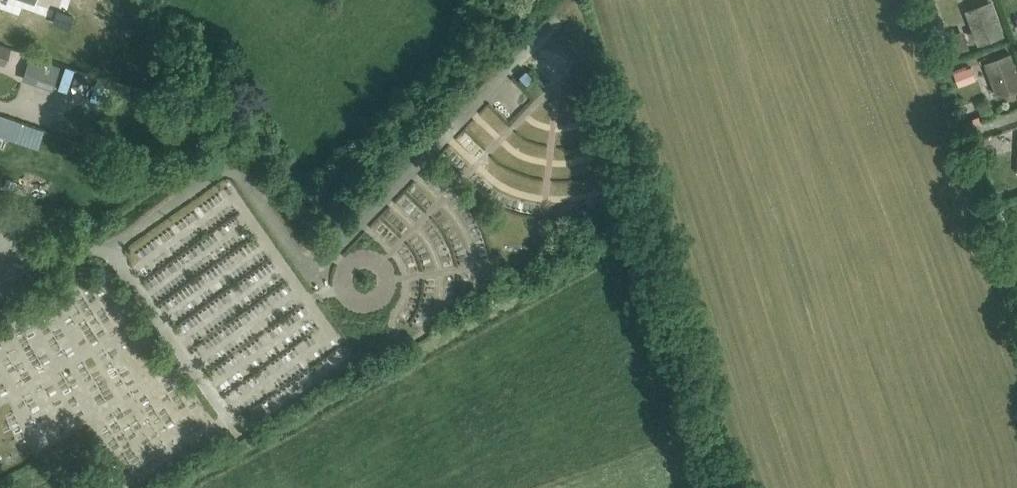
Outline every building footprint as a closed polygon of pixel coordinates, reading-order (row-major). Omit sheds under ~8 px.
[(1005,36),(992,0),(991,0),(964,9),(977,45),(1005,36)] [(970,47),(966,36),(953,40),(956,51),(970,47)] [(996,98),(1016,90),(1016,69),(1011,52),(984,63),(996,98)] [(21,79),(51,89),(59,66),(29,56),(21,79)] [(522,67),(530,79),(540,71),(532,60),(522,67)] [(959,86),(969,82),(963,68),(954,73),(959,86)] [(993,144),(978,149),(981,160),(997,155),(993,144)]
